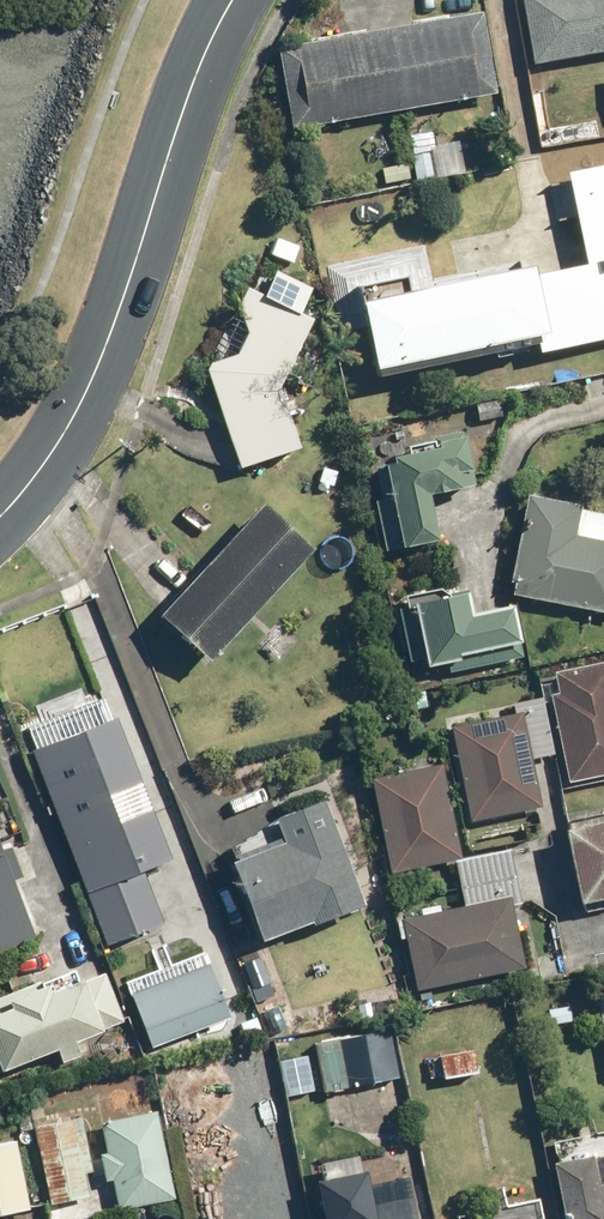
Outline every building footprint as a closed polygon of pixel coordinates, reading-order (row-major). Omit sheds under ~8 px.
[(531,63),(603,51),(603,0),(521,0),(531,63)] [(275,49),(289,129),(494,93),(480,13),(275,49)] [(376,363),(531,331),(535,348),(603,334),(603,160),(565,168),(584,262),(536,271),(533,260),(362,295),(376,363)] [(203,368),(237,468),(298,448),(277,384),(310,317),(297,311),(310,286),(272,271),(271,277),(254,268),(203,368)] [(374,495),(388,552),(436,540),(425,497),(473,485),(463,443),(375,464),(382,493),(374,495)] [(512,593),(603,610),(603,539),(570,533),(576,501),(525,491),(508,581),(514,582),(512,593)] [(157,618),(205,662),(308,549),(260,505),(157,618)] [(397,605),(413,679),(520,655),(509,605),(473,613),(467,590),(397,605)] [(568,782),(603,774),(603,661),(554,671),(558,692),(549,694),(568,782)] [(450,726),(470,821),(541,806),(531,758),(554,753),(542,696),(512,702),(514,713),(450,726)] [(22,752),(94,935),(136,918),(151,917),(136,878),(179,861),(121,714),(22,752)] [(370,777),(390,872),(461,856),(441,762),(370,777)] [(574,904),(603,897),(603,818),(558,828),(574,904)] [(228,861),(258,939),(308,920),(310,924),(363,904),(331,822),(228,861)] [(34,931),(0,844),(0,944),(34,931)] [(401,918),(417,990),(524,967),(511,906),(522,904),(510,849),(454,861),(464,905),(401,918)] [(201,954),(122,982),(146,1049),(224,1021),(201,954)] [(54,1048),(60,1062),(94,1047),(88,1034),(100,1029),(79,978),(45,992),(41,982),(0,999),(0,1070),(54,1048)] [(550,1009),(552,1025),(576,1021),(573,1005),(550,1009)] [(315,1042),(324,1092),(401,1077),(391,1027),(315,1042)] [(440,1057),(443,1079),(481,1072),(477,1051),(440,1057)] [(112,1179),(118,1209),(173,1198),(156,1109),(100,1120),(106,1151),(98,1153),(104,1181),(112,1179)] [(54,1218),(95,1218),(74,1119),(35,1126),(54,1218)] [(30,1209),(16,1139),(0,1142),(0,1215),(30,1209)] [(563,1218),(603,1218),(603,1150),(550,1162),(563,1218)] [(321,1218),(373,1218),(362,1169),(312,1180),(321,1218)]
